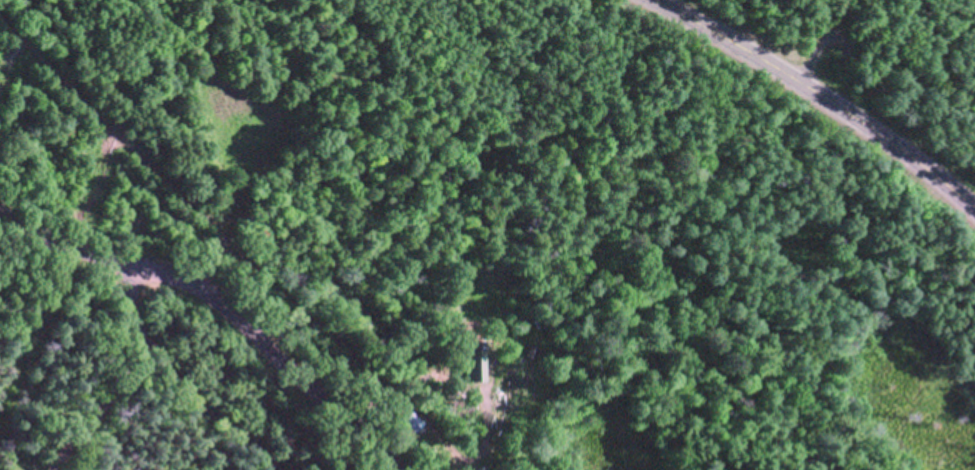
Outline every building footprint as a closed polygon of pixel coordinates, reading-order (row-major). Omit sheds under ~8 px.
[(466,353),(468,353),(467,346),(468,346),(482,345),(483,345),(484,352),(485,352),(486,385),(468,385),(466,353)]
